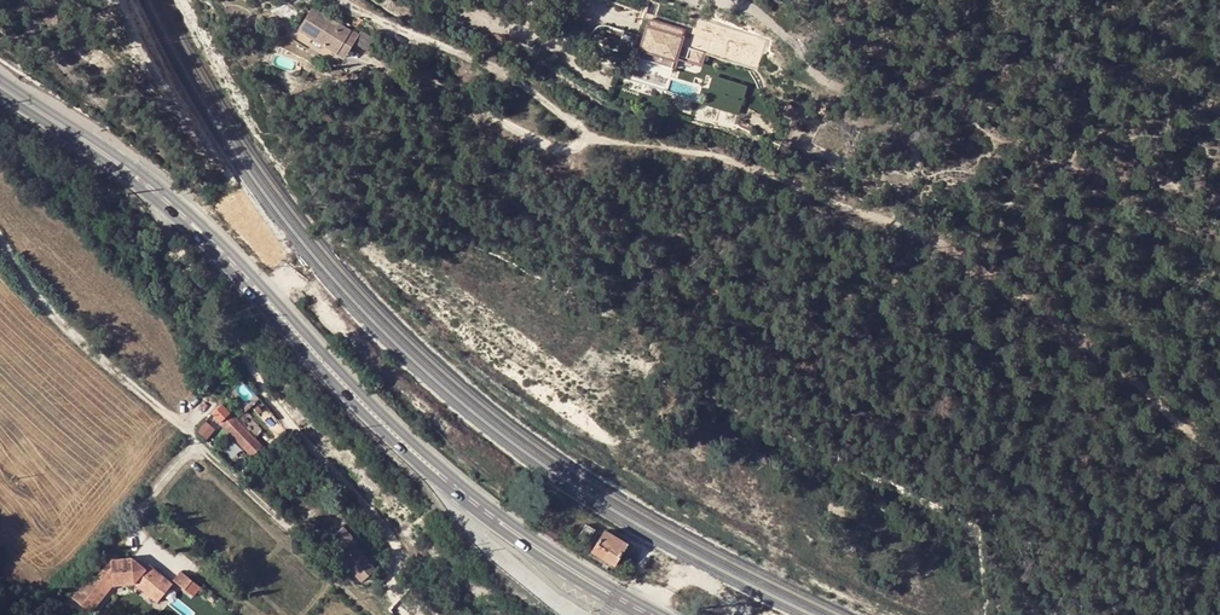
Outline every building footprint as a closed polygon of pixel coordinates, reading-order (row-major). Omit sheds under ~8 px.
[(356,32),(316,7),(306,23),(353,35),(356,32)] [(683,28),(652,18),(643,48),(674,58),(683,28)] [(580,28),(582,24),(576,19),(573,25),(580,28)] [(353,35),(306,23),(300,30),(341,54),(353,35)] [(353,35),(341,54),(350,59),(363,38),(353,35)] [(701,51),(687,47),(684,57),(698,61),(701,51)] [(709,75),(704,105),(740,112),(746,82),(709,75)] [(225,416),(232,407),(225,403),(219,410),(217,409),(213,414),(220,419),(223,415),(225,416)] [(250,432),(233,413),(224,422),(227,427),(227,428),(253,456),(263,446),(256,439),(259,436),(253,429),(250,432)] [(198,430),(208,437),(215,427),(205,421),(198,430)] [(234,440),(224,449),(231,456),(241,447),(234,440)] [(581,536),(588,540),(597,528),(588,523),(581,536)] [(608,529),(595,549),(616,562),(629,543),(608,529)] [(360,542),(350,532),(337,545),(344,553),(341,557),(362,579),(375,566),(357,546),(360,542)] [(74,596),(92,610),(114,583),(135,580),(140,583),(156,565),(151,560),(148,563),(135,553),(113,556),(95,579),(91,575),(74,596)] [(167,574),(156,565),(140,583),(151,593),(167,574)] [(176,582),(167,574),(151,593),(160,600),(176,582)]
